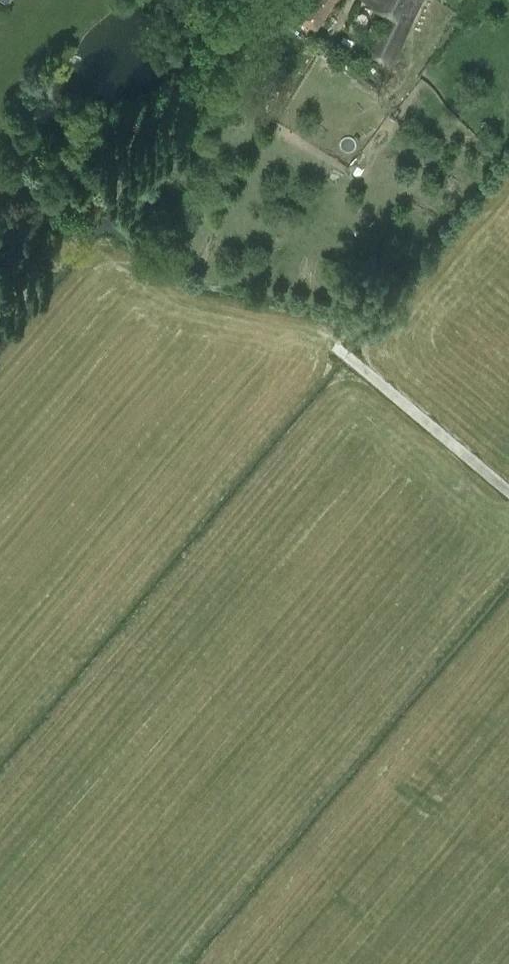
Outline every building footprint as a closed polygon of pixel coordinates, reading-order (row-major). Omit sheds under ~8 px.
[(335,0),(296,0),(289,11),(314,29),(335,0)] [(422,0),(369,0),(389,11),(372,51),(393,62),(412,20),(422,0)]
